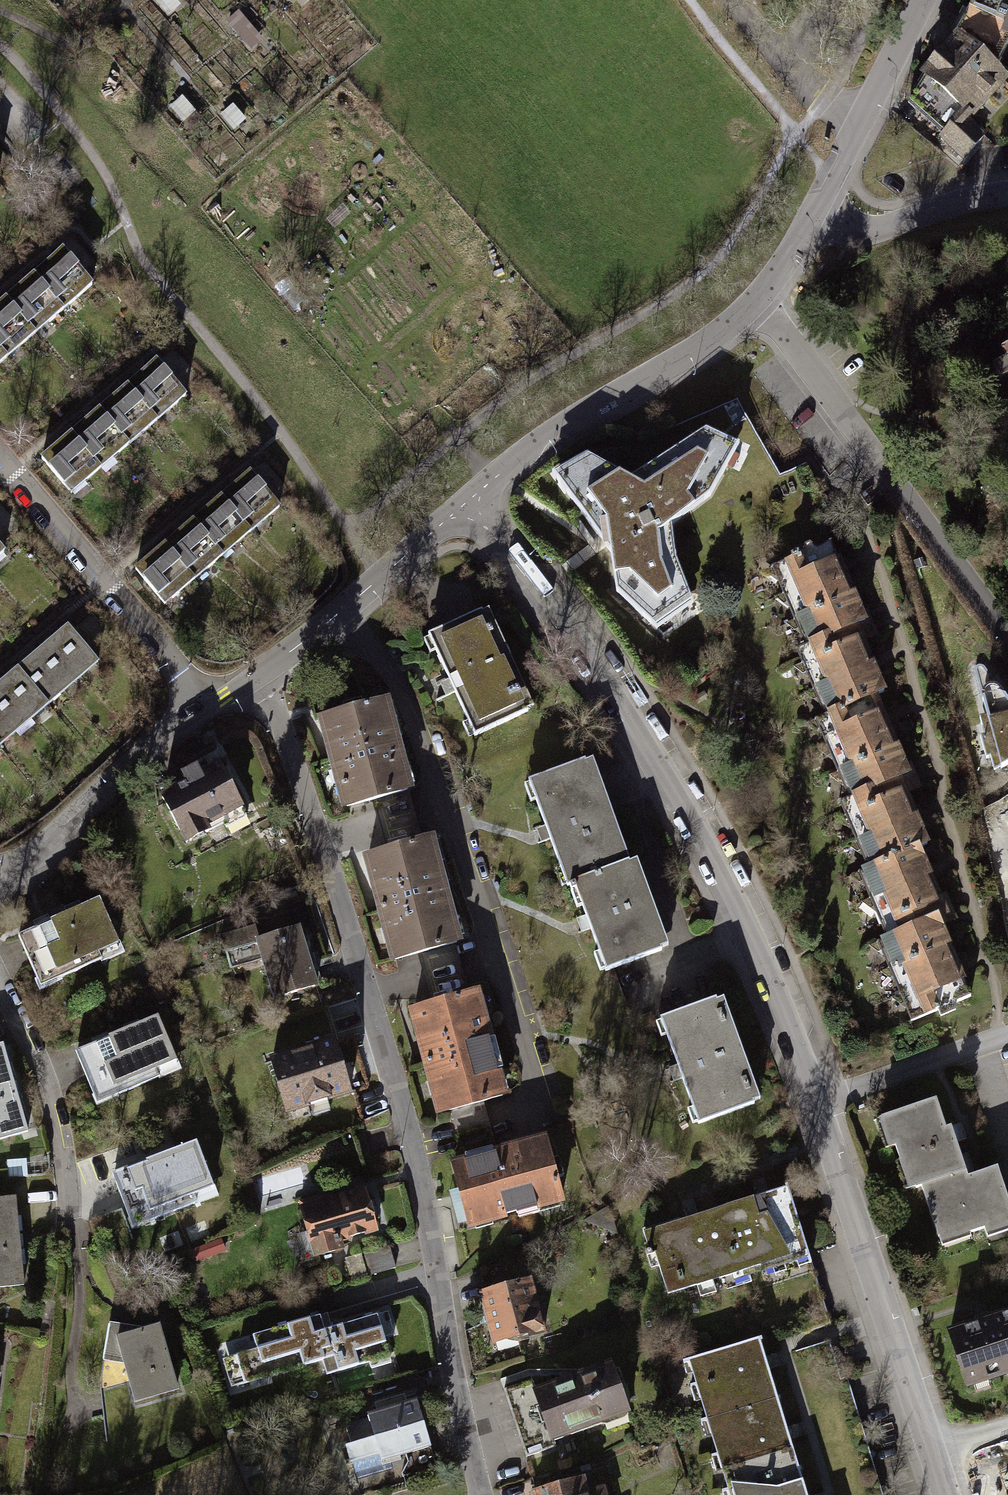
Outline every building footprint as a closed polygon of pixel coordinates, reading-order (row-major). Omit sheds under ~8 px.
[(956,34),(958,35),(1005,80),(1006,78),(996,68),(1007,45),(1007,0),(974,0),(956,34)] [(958,35),(922,75),(924,77),(908,103),(943,134),(940,137),(964,159),(985,135),(968,120),(1005,80),(958,35)] [(32,274),(61,308),(90,284),(61,250),(32,274)] [(61,308),(32,274),(3,299),(31,333),(61,308)] [(4,356),(31,333),(3,299),(0,301),(0,352),(4,356)] [(127,386),(156,421),(185,397),(156,362),(127,386)] [(156,421),(127,386),(98,410),(127,445),(156,421)] [(70,432),(100,468),(127,445),(98,410),(70,432)] [(100,468),(70,432),(41,456),(71,491),(100,468)] [(579,485),(567,493),(602,540),(611,552),(616,591),(650,624),(673,608),(667,596),(685,584),(676,559),(672,525),(710,496),(735,450),(717,442),(706,449),(688,440),(629,479),(593,458),(571,470),(579,485)] [(222,496),(251,530),(280,506),(250,472),(222,496)] [(251,530),(222,496),(194,520),(223,554),(251,530)] [(165,544),(194,578),(223,554),(194,520),(165,544)] [(842,569),(831,543),(778,565),(789,591),(842,569)] [(194,578),(165,544),(137,568),(166,602),(194,578)] [(854,596),(842,569),(789,591),(801,618),(854,596)] [(865,622),(854,596),(801,618),(812,645),(856,626),(865,622)] [(668,636),(703,607),(696,600),(661,629),(668,636)] [(458,622),(429,635),(452,686),(475,736),(528,711),(512,677),(519,674),(504,643),(497,646),(481,611),(458,622)] [(52,640),(81,675),(98,661),(68,626),(52,640)] [(811,668),(864,646),(856,626),(812,645),(818,657),(808,661),(811,668)] [(81,675),(52,640),(35,654),(65,689),(81,675)] [(820,688),(873,665),(864,646),(811,668),(820,688)] [(16,670),(46,705),(65,689),(35,654),(16,670)] [(874,695),(884,691),(873,665),(820,688),(831,713),(874,695)] [(46,705),(16,670),(1,683),(31,718),(46,705)] [(14,733),(31,718),(1,683),(0,684),(0,717),(14,733)] [(983,700),(997,779),(1007,774),(1007,694),(1006,692),(995,688),(987,692),(983,700)] [(831,713),(821,717),(833,744),(886,721),(874,695),(831,713)] [(384,702),(323,718),(347,807),(408,791),(384,702)] [(0,717),(0,744),(14,733),(0,717)] [(886,721),(833,744),(844,770),(897,748),(886,721)] [(897,748),(844,770),(855,797),(899,778),(908,774),(897,748)] [(584,761),(528,781),(547,832),(567,886),(570,885),(623,866),(584,761)] [(186,783),(162,796),(187,843),(209,831),(206,825),(221,817),(227,827),(247,816),(220,765),(202,775),(197,767),(182,775),(186,783)] [(855,820),(907,798),(899,778),(855,797),(860,809),(851,813),(855,820)] [(863,841),(916,817),(907,798),(855,820),(863,841)] [(918,847),(927,844),(916,817),(863,841),(874,865),(918,847)] [(430,839),(367,856),(395,959),(457,942),(430,839)] [(865,869),(876,895),(929,873),(918,847),(874,865),(865,869)] [(623,866),(570,885),(572,891),(576,890),(588,923),(606,971),(661,951),(629,863),(623,866)] [(876,895),(884,916),(937,893),(929,873),(876,895)] [(884,916),(893,936),(937,917),(946,913),(937,893),(884,916)] [(52,921),(19,936),(41,986),(121,951),(98,901),(65,916),(61,907),(48,912),(52,921)] [(893,936),(884,939),(895,966),(948,943),(937,917),(893,936)] [(299,928),(259,940),(255,926),(220,936),(227,959),(260,950),(274,998),(316,986),(299,928)] [(948,943),(895,966),(906,992),(959,970),(948,943)] [(959,970),(906,992),(918,1019),(971,996),(959,970)] [(475,993),(413,1009),(422,1044),(421,1044),(431,1081),(432,1081),(440,1112),(502,1096),(496,1074),(499,1073),(489,1036),(487,1037),(475,993)] [(716,999),(660,1019),(677,1065),(698,1123),(754,1103),(741,1068),(748,1065),(734,1029),(728,1031),(716,999)] [(158,1016),(75,1051),(94,1096),(114,1087),(117,1095),(161,1076),(158,1069),(177,1061),(158,1016)] [(334,1042),(272,1059),(287,1110),(349,1093),(334,1042)] [(0,1045),(0,1139),(27,1132),(2,1045),(0,1045)] [(936,1099),(885,1115),(900,1161),(906,1159),(915,1188),(921,1186),(966,1172),(956,1142),(960,1141),(957,1131),(955,1125),(946,1128),(936,1099)] [(546,1139),(453,1164),(469,1224),(562,1199),(546,1139)] [(195,1144),(114,1175),(133,1225),(215,1194),(195,1144)] [(921,1186),(938,1237),(967,1227),(969,1233),(1007,1220),(1007,1201),(997,1168),(968,1177),(966,1172),(921,1186)] [(10,1198),(7,1169),(0,1170),(0,1199),(10,1198)] [(270,1194),(297,1187),(293,1171),(265,1178),(270,1194)] [(787,1185),(715,1207),(735,1273),(807,1251),(787,1185)] [(340,1190),(299,1201),(314,1256),(340,1249),(338,1239),(376,1229),(372,1217),(379,1215),(375,1201),(369,1203),(365,1190),(342,1197),(340,1190)] [(23,1285),(15,1198),(10,1198),(0,1199),(0,1287),(23,1285)] [(715,1207),(642,1229),(650,1256),(655,1254),(668,1294),(735,1273),(715,1207)] [(345,1259),(351,1280),(395,1267),(389,1246),(345,1259)] [(529,1280),(481,1293),(494,1342),(516,1337),(517,1340),(543,1333),(529,1280)] [(320,1315),(253,1335),(257,1348),(228,1357),(236,1386),(322,1361),(326,1375),(390,1356),(384,1337),(389,1335),(382,1312),(324,1330),(320,1315)] [(949,1332),(967,1385),(1007,1372),(1007,1313),(984,1320),(949,1332)] [(159,1325),(145,1329),(109,1323),(103,1360),(124,1363),(135,1401),(177,1389),(159,1325)] [(694,1358),(713,1418),(779,1397),(769,1364),(761,1337),(694,1358)] [(537,1392),(533,1379),(503,1389),(526,1456),(556,1446),(552,1435),(627,1409),(611,1363),(579,1375),(580,1377),(537,1392)] [(713,1418),(734,1488),(801,1468),(790,1434),(779,1397),(713,1418)] [(400,1455),(406,1453),(430,1446),(417,1400),(403,1404),(402,1400),(391,1403),(379,1406),(380,1410),(368,1414),(369,1419),(346,1425),(351,1444),(346,1446),(354,1473),(402,1459),(400,1455)] [(736,1494),(809,1494),(801,1468),(734,1488),(736,1494)] [(534,1490),(536,1494),(604,1494),(602,1488),(586,1492),(582,1478),(534,1490)]
